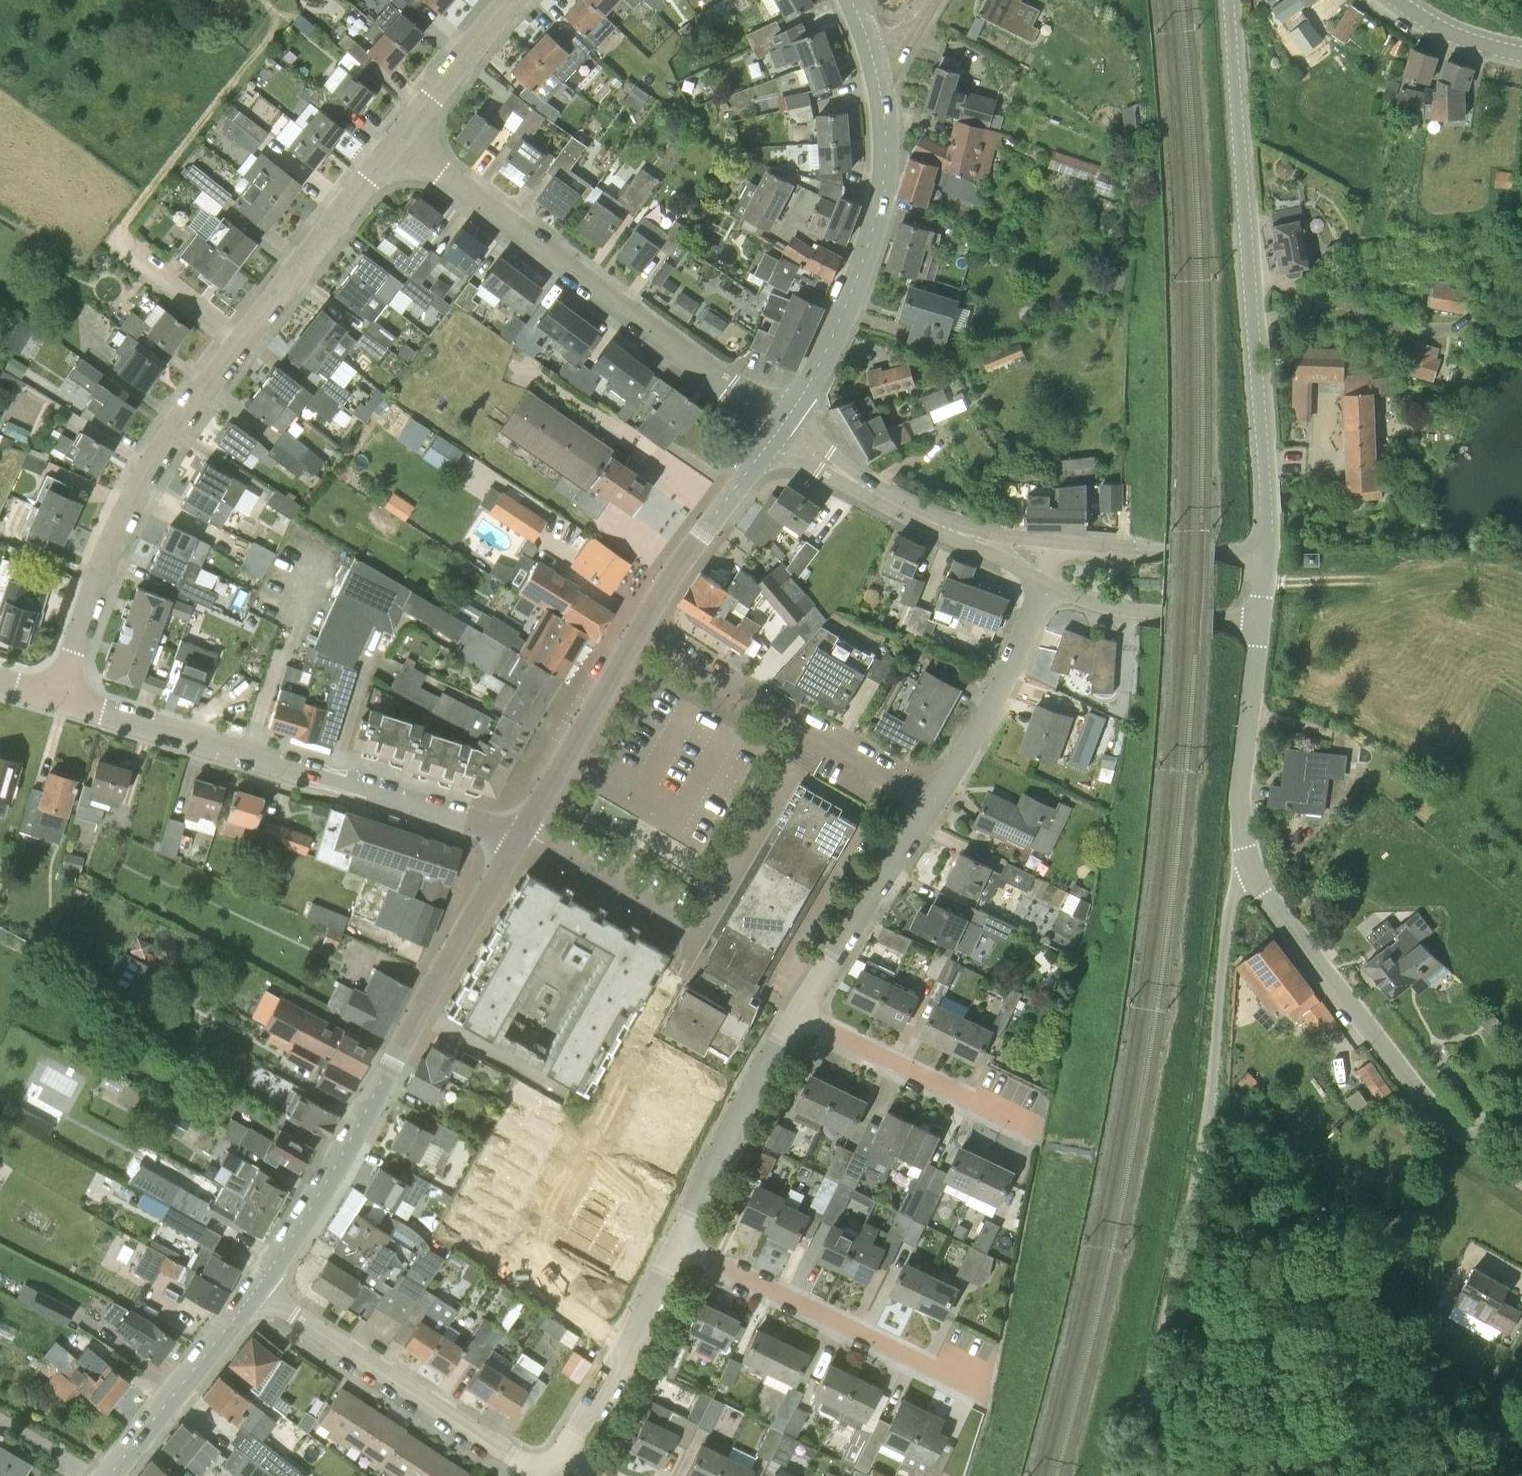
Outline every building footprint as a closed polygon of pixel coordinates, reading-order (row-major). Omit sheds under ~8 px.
[(390,3),(400,12),(383,30),(407,49),(423,30),(407,16),(414,8),(405,0),(387,0),(390,3)] [(439,13),(450,0),(425,0),(439,13)] [(572,38),(589,55),(599,45),(616,26),(605,16),(589,0),(579,0),(566,14),(581,29),(572,38)] [(605,16),(620,0),(589,0),(605,16)] [(664,0),(646,0),(659,11),(668,5),(664,0)] [(812,0),(777,0),(787,18),(814,3),(812,0)] [(1021,0),(986,0),(981,12),(980,12),(979,13),(981,14),(981,13),(1033,40),(1039,29),(1029,24),(1036,9),(1020,1),(1021,0)] [(1324,37),(1303,6),(1312,0),(1282,0),(1273,7),(1304,52),(1324,37)] [(1345,41),(1363,12),(1352,5),(1334,33),(1345,41)] [(753,47),(782,31),(776,20),(747,33),(753,47)] [(388,70),(407,49),(383,30),(374,22),(363,33),(373,41),(365,51),(344,33),(336,42),(364,65),(371,56),(388,70)] [(808,36),(802,22),(782,31),(753,47),(758,57),(770,52),(776,67),(802,58),(804,64),(833,53),(825,30),(808,36)] [(688,23),(677,30),(684,40),(695,33),(688,23)] [(565,46),(549,32),(531,51),(564,82),(564,81),(589,55),(572,38),(565,46)] [(1430,83),(1436,55),(1414,47),(1398,109),(1412,112),(1408,128),(1411,129),(1411,122),(1425,109),(1426,103),(1423,102),(1424,94),(1417,93),(1418,85),(1415,84),(1416,80),(1430,83)] [(554,121),(561,112),(546,101),(556,90),(564,82),(531,51),(513,70),(529,84),(521,93),(532,106),(547,116),(554,121)] [(814,91),(843,81),(833,53),(804,64),(814,91)] [(965,91),(958,90),(963,72),(959,70),(961,60),(944,55),(945,54),(943,53),(939,66),(941,66),(927,110),(946,116),(947,113),(959,116),(990,127),(990,125),(1001,128),(1004,115),(994,112),(998,99),(966,90),(965,91)] [(1466,88),(1473,67),(1448,58),(1441,93),(1428,90),(1427,95),(1424,94),(1423,102),(1426,103),(1425,109),(1411,122),(1411,129),(1417,130),(1419,121),(1425,121),(1426,115),(1432,116),(1432,118),(1465,118),(1465,88),(1466,88)] [(373,91),(354,76),(338,64),(323,83),(316,92),(341,113),(348,104),(357,112),(373,91)] [(641,112),(652,95),(637,85),(626,102),(641,112)] [(790,110),(813,106),(810,91),(787,96),(790,110)] [(327,148),(343,128),(334,121),(341,113),(316,92),(308,101),(318,109),(303,127),(327,148)] [(524,118),(532,106),(513,92),(490,122),(477,112),(459,136),(482,152),(514,109),(524,118)] [(528,142),(547,116),(532,106),(524,118),(506,143),(514,149),(501,167),(523,183),(535,166),(545,173),(547,170),(556,157),(547,151),(545,153),(528,142)] [(793,123),(816,121),(813,106),(790,110),(793,123)] [(239,110),(232,120),(260,143),(268,132),(239,110)] [(819,141),(850,137),(848,112),(817,115),(819,141)] [(986,180),(995,146),(994,146),(998,130),(959,118),(949,150),(923,136),(919,142),(970,175),(986,180)] [(252,153),(260,143),(232,120),(224,131),(252,153)] [(312,167),(327,148),(303,127),(288,147),(312,167)] [(595,188),(570,169),(587,145),(573,135),(556,157),(547,170),(555,175),(540,196),(565,213),(579,192),(588,199),(595,188)] [(843,184),(842,167),(852,167),(850,137),(819,141),(821,165),(816,166),(817,178),(843,184)] [(970,175),(919,142),(914,149),(948,167),(910,155),(898,195),(928,205),(935,182),(943,186),(942,190),(979,204),(986,185),(948,172),(948,169),(970,175)] [(1113,209),(1125,174),(1056,151),(1051,168),(1096,184),(1089,202),(1113,209)] [(282,206),(299,185),(259,153),(244,173),(248,177),(282,206)] [(662,180),(657,177),(648,170),(642,166),(630,183),(627,181),(619,191),(622,194),(618,198),(605,190),(598,184),(595,188),(588,199),(582,207),(589,212),(580,225),(603,242),(626,209),(636,216),(662,180)] [(773,220),(792,181),(767,169),(743,215),(764,226),(769,218),(773,220)] [(201,174),(196,170),(193,173),(192,173),(188,178),(202,189),(222,204),(230,194),(202,172),(201,174)] [(1511,172),(1496,171),(1495,187),(1510,188),(1511,172)] [(266,227),(282,206),(248,177),(240,177),(235,184),(235,188),(240,192),(233,201),(266,227)] [(189,225),(196,230),(237,263),(254,242),(221,217),(219,220),(213,215),(222,204),(202,189),(193,200),(202,207),(189,225)] [(827,234),(846,241),(861,202),(842,195),(838,204),(821,198),(813,220),(830,227),(827,234)] [(439,213),(416,197),(407,210),(406,209),(397,222),(421,240),(440,213),(439,212),(439,213)] [(1304,218),(1301,205),(1271,211),(1274,225),(1273,225),(1279,256),(1278,258),(1279,263),(1281,265),(1282,271),(1314,264),(1305,217),(1304,218)] [(670,254),(688,228),(677,219),(667,232),(657,225),(649,236),(639,229),(620,254),(641,270),(659,246),(670,254)] [(937,249),(941,234),(902,221),(889,266),(911,273),(909,281),(921,285),(923,276),(927,277),(935,248),(937,249)] [(466,270),(484,246),(460,229),(443,252),(440,256),(437,260),(438,260),(460,278),(466,270)] [(220,285),(237,263),(196,230),(174,258),(185,267),(190,261),(220,285)] [(781,256),(780,258),(774,270),(794,279),(796,275),(800,277),(803,272),(815,277),(818,270),(833,278),(842,255),(819,243),(817,247),(794,234),(783,251),(801,263),(800,264),(781,256)] [(409,275),(429,250),(418,243),(408,256),(396,247),(387,258),(409,275)] [(429,291),(431,287),(422,281),(438,260),(437,260),(440,256),(431,248),(429,250),(409,275),(429,291)] [(403,283),(364,254),(348,274),(385,303),(386,302),(383,300),(391,290),(395,293),(399,288),(424,308),(434,295),(429,291),(409,275),(403,283)] [(501,296),(520,273),(499,257),(481,281),(501,296)] [(666,260),(653,278),(662,284),(675,266),(666,260)] [(774,270),(769,280),(768,282),(788,291),(794,279),(774,270)] [(521,311),(539,287),(520,273),(501,296),(521,311)] [(334,294),(371,321),(371,322),(373,319),(385,303),(348,274),(334,294)] [(470,313),(477,303),(471,298),(479,288),(468,280),(453,300),(470,313)] [(1463,313),(1467,291),(1434,285),(1431,307),(1463,313)] [(944,350),(959,301),(912,287),(904,313),(916,317),(910,340),(944,350)] [(823,305),(827,295),(812,288),(808,298),(794,291),(791,298),(771,291),(766,304),(785,316),(788,310),(814,327),(824,305),(823,305)] [(692,324),(704,305),(684,292),(671,310),(692,324)] [(558,338),(576,315),(554,298),(536,322),(558,338)] [(785,316),(766,304),(762,313),(778,320),(772,333),(760,327),(751,345),(767,352),(767,353),(796,367),(814,327),(788,310),(785,316)] [(187,327),(164,309),(151,326),(131,310),(119,326),(135,338),(143,328),(170,350),(187,327)] [(356,340),(343,330),(344,328),(321,310),(305,330),(341,360),(342,359),(350,348),(355,353),(360,346),(378,359),(387,348),(364,330),(356,340)] [(720,338),(730,322),(711,310),(701,327),(720,338)] [(499,333),(511,342),(526,322),(513,313),(499,333)] [(556,373),(568,382),(582,362),(596,343),(589,338),(595,329),(576,315),(558,338),(568,345),(561,355),(566,359),(556,373)] [(6,345),(36,359),(49,330),(19,316),(6,345)] [(396,337),(373,319),(371,322),(371,321),(364,330),(387,348),(396,337)] [(522,350),(537,330),(526,322),(511,342),(522,350)] [(332,372),(341,360),(305,330),(289,349),(313,368),(314,368),(323,375),(328,370),(332,372)] [(1020,340),(983,354),(987,365),(1025,351),(1020,340)] [(612,380),(631,356),(610,341),(592,364),(612,380)] [(1346,346),(1298,345),(1296,373),(1299,374),(1296,374),(1343,377),(1346,346)] [(143,388),(159,366),(134,348),(118,370),(143,388)] [(1432,383),(1439,361),(1408,351),(1401,373),(1432,383)] [(119,430),(131,412),(130,411),(133,407),(116,395),(122,387),(80,356),(66,375),(93,395),(86,407),(119,430)] [(632,394),(651,370),(631,356),(612,380),(606,387),(625,401),(615,414),(625,421),(641,400),(632,394)] [(916,384),(910,361),(882,369),(882,364),(867,369),(874,396),(916,384)] [(582,362),(568,382),(578,389),(592,369),(582,362)] [(313,394),(277,365),(260,387),(296,415),(308,400),(332,418),(342,404),(319,386),(313,394)] [(342,404),(351,393),(328,374),(319,386),(342,404)] [(1383,376),(1345,377),(1345,382),(1345,392),(1343,392),(1344,412),(1347,412),(1349,488),(1349,497),(1383,495),(1383,487),(1384,487),(1383,461),(1377,461),(1376,431),(1375,410),(1374,393),(1384,392),(1383,376)] [(1312,377),(1296,377),(1293,377),(1292,412),(1295,412),(1294,419),(1310,420),(1311,391),(1312,392),(1312,377)] [(681,430),(699,407),(659,378),(652,388),(663,396),(653,409),(651,408),(647,412),(643,418),(664,433),(672,422),(681,430)] [(270,423),(282,432),(284,429),(296,415),(260,387),(246,406),(253,412),(269,425),(270,423)] [(377,388),(356,414),(363,420),(384,394),(377,388)] [(631,512),(651,484),(625,466),(628,452),(614,448),(527,388),(498,430),(561,474),(552,487),(596,518),(610,498),(631,512)] [(929,413),(952,403),(946,389),(923,398),(929,413)] [(880,413),(870,394),(851,400),(828,406),(831,412),(833,411),(850,440),(884,419),(881,412),(880,413)] [(917,434),(937,426),(931,413),(912,421),(917,434)] [(412,414),(398,436),(419,449),(433,427),(412,414)] [(888,428),(884,419),(850,440),(862,461),(912,437),(903,421),(888,428)] [(268,451),(258,440),(232,422),(217,443),(241,460),(248,451),(270,467),(276,460),(296,476),(305,465),(275,441),(268,451)] [(307,447),(284,429),(282,432),(275,441),(305,465),(308,460),(302,455),(307,447)] [(110,448),(81,431),(75,442),(60,433),(48,451),(62,459),(65,454),(71,457),(95,472),(110,448)] [(465,451),(437,432),(422,456),(449,474),(465,451)] [(11,448),(14,441),(4,437),(1,444),(11,448)] [(40,474),(46,461),(26,452),(20,465),(40,474)] [(1057,477),(1096,477),(1096,468),(1095,455),(1056,458),(1057,477)] [(233,506),(246,485),(205,461),(192,484),(233,506)] [(73,516),(79,502),(66,496),(71,485),(46,476),(35,500),(73,516)] [(823,501),(790,479),(778,497),(773,492),(745,532),(767,548),(769,547),(780,559),(786,554),(773,539),(785,522),(802,533),(823,501)] [(1086,528),(1086,482),(1072,483),(1073,503),(1068,503),(1068,528),(1086,528)] [(1068,528),(1068,503),(1073,503),(1072,483),(1059,484),(1059,505),(1051,504),(1051,493),(1028,492),(1027,526),(1040,526),(1040,527),(1068,528)] [(1120,505),(1120,483),(1105,483),(1104,504),(1120,505)] [(220,528),(233,506),(192,484),(180,505),(220,528)] [(294,517),(301,506),(277,490),(270,501),(294,517)] [(408,517),(415,504),(392,493),(385,506),(408,517)] [(534,540),(546,521),(502,494),(490,513),(527,536),(534,540)] [(62,541),(73,516),(35,500),(21,533),(44,545),(48,535),(62,541)] [(201,564),(210,544),(196,538),(197,536),(170,524),(161,544),(201,564)] [(900,600),(915,606),(915,603),(925,579),(912,574),(925,544),(899,533),(886,563),(882,572),(907,584),(900,600)] [(608,590),(628,563),(590,535),(571,563),(608,590)] [(559,616),(575,590),(579,583),(536,557),(535,560),(532,558),(538,549),(534,540),(527,536),(518,550),(523,552),(503,580),(518,588),(516,591),(543,607),(559,616)] [(797,579),(819,550),(807,540),(787,567),(797,579)] [(272,562),(276,553),(254,542),(250,551),(272,562)] [(200,566),(201,564),(161,544),(148,569),(175,582),(172,588),(212,607),(218,595),(189,582),(197,565),(200,566)] [(255,594),(272,562),(250,551),(241,568),(257,576),(250,591),(255,594)] [(1320,564),(1320,553),(1306,553),(1306,564),(1320,564)] [(23,644),(29,629),(38,631),(49,591),(11,577),(16,562),(2,556),(0,561),(0,638),(23,644)] [(969,583),(975,565),(955,557),(949,574),(948,574),(936,605),(967,617),(978,586),(969,583)] [(393,634),(403,611),(394,598),(401,584),(356,558),(316,647),(319,649),(353,668),(373,625),(393,634)] [(805,640),(826,616),(782,563),(758,582),(761,589),(765,594),(789,623),(771,643),(782,653),(800,634),(805,640)] [(717,633),(753,577),(752,576),(753,575),(741,567),(733,579),(723,585),(699,621),(717,633)] [(723,585),(702,570),(692,584),(680,601),(693,610),(690,615),(699,621),(723,585)] [(758,583),(753,577),(717,633),(728,640),(745,614),(738,612),(744,601),(754,608),(765,594),(761,589),(758,582),(758,583)] [(188,619),(193,607),(170,598),(137,586),(131,601),(165,613),(166,610),(188,619)] [(999,628),(1009,598),(978,586),(967,617),(999,628)] [(575,590),(559,616),(586,632),(587,631),(595,636),(610,613),(575,590)] [(543,704),(558,677),(507,648),(461,622),(463,620),(416,592),(406,609),(460,643),(455,652),(484,669),(503,681),(543,704)] [(159,627),(165,613),(131,601),(126,615),(159,627)] [(915,606),(906,628),(923,635),(932,610),(915,603),(915,606)] [(472,605),(463,620),(461,622),(507,648),(558,677),(559,677),(586,632),(559,616),(543,607),(527,634),(492,614),(491,615),(472,605)] [(744,651),(761,624),(745,614),(728,640),(744,651)] [(154,642),(159,627),(126,615),(121,629),(154,642)] [(811,691),(843,637),(823,625),(828,618),(826,616),(805,640),(807,642),(772,679),(782,685),(788,677),(796,681),(811,691)] [(1098,640),(1065,628),(1051,667),(1069,673),(1072,665),(1092,673),(1091,690),(1114,692),(1117,640),(1100,636),(1098,640)] [(149,656),(154,642),(121,629),(115,643),(149,656)] [(195,698),(206,667),(194,662),(201,641),(184,635),(175,660),(180,661),(170,690),(195,698)] [(826,700),(859,646),(843,637),(811,691),(826,700)] [(988,660),(994,647),(982,642),(977,655),(988,660)] [(143,670),(149,656),(115,643),(110,658),(143,670)] [(842,710),(851,696),(874,655),(859,646),(826,700),(842,710)] [(882,683),(899,655),(887,648),(870,676),(882,683)] [(331,746),(348,693),(356,669),(353,668),(319,649),(310,684),(316,687),(302,738),(314,742),(314,741),(331,746)] [(160,693),(165,681),(142,673),(143,670),(110,658),(105,673),(138,685),(160,693)] [(403,661),(388,687),(434,711),(516,752),(530,726),(490,702),(485,712),(473,706),(442,691),(440,696),(419,686),(425,673),(403,661)] [(302,738),(316,687),(310,684),(299,680),(302,669),(286,664),(275,701),(271,700),(268,710),(272,711),(267,727),(290,734),(290,735),(302,738)] [(939,728),(946,715),(942,713),(954,686),(923,668),(917,680),(908,698),(910,700),(905,709),(939,728)] [(543,704),(503,681),(497,691),(490,702),(530,726),(543,704)] [(516,752),(434,711),(388,687),(432,710),(462,727),(479,738),(476,746),(474,745),(469,762),(502,779),(516,752)] [(1057,762),(1073,717),(1037,704),(1021,749),(1057,762)] [(409,720),(381,711),(369,707),(366,719),(361,717),(353,745),(362,748),(360,754),(373,758),(377,755),(377,754),(388,757),(387,759),(389,763),(400,766),(399,771),(411,775),(422,778),(426,776),(427,774),(440,734),(420,728),(422,723),(409,720)] [(939,728),(905,709),(900,719),(886,712),(877,727),(908,745),(915,732),(932,741),(939,728)] [(461,790),(469,762),(474,745),(469,744),(440,734),(427,774),(437,777),(436,780),(438,783),(461,790)] [(1328,784),(1313,782),(1317,752),(1289,748),(1284,784),(1273,783),(1270,802),(1292,805),(1291,809),(1324,814),(1328,784)] [(1113,770),(1117,756),(1104,752),(1100,766),(1113,770)] [(18,760),(0,756),(0,796),(7,798),(18,760)] [(117,806),(119,797),(128,769),(98,760),(89,788),(87,796),(93,799),(117,806)] [(499,785),(502,779),(469,762),(461,790),(475,794),(479,792),(480,789),(488,792),(490,786),(491,787),(497,786),(497,785),(499,785)] [(57,840),(75,779),(49,771),(43,790),(30,786),(19,828),(57,840)] [(214,817),(223,786),(195,778),(184,814),(196,818),(198,813),(214,817)] [(100,826),(105,812),(90,808),(93,799),(87,796),(89,788),(84,787),(75,817),(100,826)] [(276,823),(266,820),(262,815),(267,799),(262,798),(263,798),(235,789),(226,816),(255,824),(263,828),(260,835),(282,844),(289,826),(277,822),(276,823)] [(1057,807),(1023,791),(1016,805),(990,792),(974,825),(1006,840),(1008,836),(1047,855),(1048,853),(1049,854),(1072,806),(1060,800),(1057,807)] [(803,792),(789,817),(816,833),(820,826),(831,808),(820,802),(803,792)] [(459,848),(345,811),(343,810),(343,807),(334,804),(331,806),(328,805),(311,855),(329,862),(395,888),(410,894),(440,904),(459,848)] [(846,842),(857,824),(831,808),(820,826),(846,842)] [(174,857),(185,821),(169,816),(159,850),(174,857)] [(803,857),(816,833),(789,817),(774,841),(803,857)] [(839,855),(846,842),(820,826),(816,833),(803,857),(816,865),(827,847),(839,855)] [(821,886),(829,872),(816,865),(803,857),(774,841),(747,888),(788,912),(794,902),(807,910),(811,902),(799,895),(808,879),(821,886)] [(829,872),(839,855),(827,847),(816,865),(829,872)] [(989,901),(996,884),(986,879),(992,867),(962,852),(948,881),(989,901)] [(1002,872),(999,877),(1007,880),(1028,891),(1035,874),(1007,860),(1002,872)] [(451,1002),(445,1013),(542,1069),(542,1070),(586,1094),(593,1081),(601,1066),(609,1052),(617,1037),(623,1026),(631,1011),(638,998),(647,982),(663,952),(664,951),(631,932),(628,937),(620,932),(622,927),(601,915),(596,923),(588,918),(593,910),(568,896),(565,901),(557,896),(560,892),(527,872),(516,890),(508,904),(500,919),(495,927),(493,930),(492,932),(483,947),(478,957),(468,973),(462,984),(451,1002)] [(811,902),(821,886),(808,879),(799,895),(811,902)] [(1086,899),(1091,890),(1077,883),(1072,892),(1086,899)] [(786,929),(780,926),(788,912),(747,888),(720,935),(750,952),(760,935),(785,948),(797,927),(790,922),(786,929)] [(1085,920),(1091,902),(1071,892),(1063,909),(1085,920)] [(425,943),(440,904),(410,894),(406,904),(394,899),(387,916),(399,921),(395,930),(425,943)] [(960,900),(956,908),(934,898),(929,909),(920,905),(910,924),(971,954),(981,932),(1005,944),(1013,926),(960,900)] [(328,926),(341,931),(348,916),(311,901),(305,915),(328,926)] [(797,927),(807,910),(794,902),(788,912),(780,926),(786,929),(790,922),(797,927)] [(905,953),(912,939),(884,925),(877,939),(905,953)] [(1394,963),(1422,941),(1413,931),(1407,925),(1397,934),(1399,937),(1392,943),(1391,943),(1366,963),(1381,981),(1398,967),(1394,963)] [(332,952),(341,931),(328,926),(320,946),(332,952)] [(767,962),(750,952),(720,935),(712,949),(759,977),(767,962)] [(774,966),(785,948),(760,935),(750,952),(767,962),(774,966)] [(1312,991),(1273,938),(1236,964),(1257,992),(1266,986),(1286,1011),(1294,1005),(1302,1016),(1312,1008),(1315,1013),(1300,1024),(1313,1042),(1338,1023),(1321,1000),(1320,1000),(1313,990),(1312,991)] [(1419,993),(1451,969),(1422,941),(1394,963),(1398,967),(1381,981),(1392,996),(1410,982),(1419,993)] [(766,981),(759,977),(712,949),(710,952),(715,956),(691,985),(688,983),(662,1027),(707,1053),(709,1049),(727,1060),(741,1042),(746,1034),(750,1027),(754,1019),(758,1011),(763,997),(755,993),(761,983),(764,984),(766,981)] [(938,979),(949,957),(941,953),(937,951),(926,973),(938,979)] [(134,997),(138,990),(135,988),(148,965),(126,953),(110,983),(134,997)] [(960,962),(949,957),(938,979),(928,1000),(938,1004),(939,1002),(941,1003),(960,962)] [(892,981),(896,972),(869,959),(849,999),(877,1012),(892,981)] [(766,981),(772,970),(774,966),(767,962),(759,977),(766,981)] [(382,1035),(408,984),(375,967),(363,990),(353,985),(339,1012),(382,1035)] [(919,994),(892,981),(877,1012),(904,1025),(919,994)] [(1020,1011),(1027,997),(1022,994),(1023,992),(1011,987),(1000,1010),(1011,1015),(1015,1009),(1020,1011)] [(293,1041),(292,1043),(356,1079),(374,1044),(343,1028),(343,1029),(280,995),(263,1026),(293,1041)] [(966,1015),(941,1003),(939,1002),(938,1004),(923,1034),(950,1048),(966,1015)] [(1493,1037),(1504,1026),(1491,1013),(1480,1024),(1493,1037)] [(978,1061),(993,1029),(966,1015),(950,1048),(978,1061)] [(346,1097),(356,1079),(292,1043),(285,1057),(318,1075),(316,1081),(346,1097)] [(447,1069),(454,1055),(433,1044),(425,1058),(447,1069)] [(626,1136),(677,1161),(714,1092),(682,1076),(690,1063),(655,1046),(632,1095),(645,1100),(626,1136)] [(471,1064),(470,1065),(476,1068),(480,1059),(464,1050),(460,1058),(471,1064)] [(470,1065),(471,1064),(460,1058),(454,1055),(447,1069),(425,1058),(421,1056),(406,1085),(435,1100),(447,1077),(461,1084),(470,1065)] [(1369,1087),(1383,1078),(1370,1058),(1357,1067),(1369,1087)] [(1248,1091),(1259,1080),(1248,1069),(1237,1080),(1248,1091)] [(799,1109),(825,1122),(841,1088),(813,1074),(796,1108),(799,1109)] [(850,1134),(866,1101),(841,1088),(825,1122),(850,1134)] [(313,1104),(298,1095),(287,1113),(325,1136),(337,1112),(315,1100),(313,1104)] [(533,1095),(522,1105),(539,1115),(529,1129),(559,1145),(566,1134),(560,1130),(567,1116),(533,1095)] [(181,1134),(189,1120),(164,1107),(157,1121),(181,1134)] [(874,1142),(867,1154),(871,1156),(893,1167),(897,1157),(913,1123),(888,1111),(874,1142)] [(275,1164),(279,1157),(298,1169),(311,1146),(279,1127),(272,1138),(231,1116),(220,1134),(238,1144),(239,1142),(275,1164)] [(430,1131),(405,1118),(391,1144),(418,1159),(428,1139),(459,1155),(468,1140),(457,1134),(458,1132),(436,1121),(430,1131)] [(518,1123),(509,1139),(527,1145),(521,1155),(553,1167),(557,1158),(548,1154),(553,1144),(518,1123)] [(786,1152),(796,1131),(777,1123),(767,1143),(786,1152)] [(907,1173),(915,1177),(919,1178),(927,1161),(939,1135),(913,1123),(897,1157),(911,1164),(907,1173)] [(840,1182),(854,1151),(840,1144),(825,1175),(840,1182)] [(971,1192),(987,1158),(963,1146),(946,1180),(971,1192)] [(280,1200),(286,1189),(269,1179),(272,1174),(227,1149),(220,1162),(232,1170),(223,1187),(272,1214),(274,1210),(277,1208),(280,1203),(280,1200)] [(510,1151),(502,1168),(521,1174),(520,1188),(546,1195),(552,1182),(543,1177),(546,1166),(510,1151)] [(777,1157),(763,1151),(751,1176),(765,1182),(777,1157)] [(869,1158),(854,1151),(840,1182),(854,1189),(869,1158)] [(569,1244),(561,1259),(611,1295),(621,1270),(634,1278),(651,1248),(645,1245),(677,1191),(666,1189),(675,1175),(635,1157),(630,1170),(612,1158),(569,1244)] [(998,1205),(1014,1171),(987,1158),(971,1192),(998,1205)] [(407,1182),(379,1165),(364,1191),(369,1194),(393,1210),(393,1209),(405,1217),(412,1204),(416,1206),(430,1181),(413,1172),(407,1182)] [(824,1213),(829,1203),(840,1182),(825,1175),(810,1207),(824,1213)] [(919,1178),(915,1177),(899,1210),(915,1218),(930,1188),(929,1187),(930,1184),(919,1178)] [(499,1180),(491,1201),(515,1208),(510,1219),(537,1229),(540,1217),(532,1212),(538,1195),(499,1180)] [(840,1182),(829,1203),(844,1210),(854,1189),(840,1182)] [(787,1196),(764,1185),(761,1183),(745,1217),(772,1229),(770,1233),(772,1234),(787,1202),(785,1201),(787,1196)] [(272,1214),(223,1187),(222,1186),(215,1198),(211,1196),(204,1209),(241,1230),(244,1224),(260,1234),(272,1214)] [(928,1223),(942,1194),(930,1188),(915,1218),(926,1223),(928,1223)] [(173,1206),(152,1195),(145,1191),(138,1205),(160,1217),(159,1220),(195,1239),(204,1222),(173,1206)] [(387,1219),(393,1210),(369,1194),(357,1212),(356,1211),(356,1212),(357,1213),(335,1247),(415,1301),(417,1299),(443,1257),(430,1249),(417,1234),(403,1225),(387,1219)] [(797,1247),(812,1214),(787,1202),(772,1234),(796,1246),(796,1247),(797,1247)] [(905,1240),(915,1218),(899,1210),(889,1232),(905,1240)] [(491,1211),(485,1230),(507,1235),(502,1252),(526,1260),(530,1245),(524,1241),(527,1227),(491,1211)] [(869,1281),(885,1246),(877,1242),(885,1226),(869,1218),(861,1234),(845,1269),(869,1281)] [(916,1245),(926,1223),(915,1218),(905,1240),(916,1245)] [(987,1253),(1001,1224),(987,1218),(974,1244),(972,1243),(971,1245),(987,1253)] [(962,1236),(967,1224),(960,1220),(954,1232),(962,1236)] [(861,1234),(836,1222),(835,1222),(818,1257),(845,1269),(861,1234)] [(196,1252),(193,1250),(184,1267),(227,1289),(229,1285),(231,1286),(235,1278),(233,1277),(239,1266),(224,1258),(225,1254),(202,1241),(196,1252)] [(973,1281),(987,1253),(971,1245),(958,1273),(973,1281)] [(374,1305),(401,1323),(415,1301),(335,1247),(333,1246),(333,1248),(334,1249),(329,1258),(327,1257),(310,1284),(344,1305),(365,1319),(374,1305)] [(184,1267),(170,1260),(145,1248),(133,1270),(153,1281),(160,1269),(187,1283),(183,1289),(215,1309),(227,1289),(184,1267)] [(918,1305),(933,1273),(908,1260),(892,1292),(918,1305)] [(474,1284),(482,1272),(471,1265),(463,1278),(474,1284)] [(1467,1327),(1495,1279),(1476,1268),(1456,1303),(1449,1317),(1467,1327)] [(944,1317),(959,1285),(933,1273),(918,1305),(944,1317)] [(1508,1334),(1520,1311),(1501,1300),(1508,1287),(1495,1279),(1467,1327),(1479,1334),(1487,1321),(1508,1334)] [(65,1325),(75,1307),(40,1288),(30,1306),(65,1325)] [(458,1309),(426,1290),(419,1300),(417,1299),(415,1301),(401,1323),(402,1323),(404,1319),(415,1326),(403,1343),(426,1358),(442,1333),(458,1309)] [(723,1348),(738,1319),(703,1302),(689,1329),(704,1336),(696,1350),(712,1358),(718,1346),(723,1348)] [(156,1361),(174,1338),(131,1309),(117,1327),(137,1342),(134,1347),(145,1356),(147,1354),(156,1361)] [(559,1339),(567,1327),(546,1314),(539,1325),(559,1339)] [(469,1361),(497,1325),(483,1315),(472,1334),(463,1347),(442,1333),(426,1358),(447,1372),(459,1354),(469,1361)] [(506,1374),(492,1365),(496,1358),(489,1354),(505,1330),(497,1325),(469,1361),(479,1367),(468,1386),(490,1400),(515,1361),(506,1374)] [(273,1402),(296,1366),(278,1354),(282,1349),(256,1328),(238,1350),(239,1351),(230,1362),(254,1381),(251,1385),(273,1402)] [(767,1372),(782,1341),(757,1329),(742,1360),(767,1372)] [(673,1377),(688,1347),(672,1339),(658,1370),(673,1377)] [(792,1384),(807,1353),(782,1341),(767,1372),(792,1384)] [(523,1350),(517,1359),(537,1372),(543,1363),(523,1350)] [(106,1410),(130,1381),(97,1354),(85,1368),(98,1378),(94,1384),(103,1391),(96,1401),(106,1410)] [(731,1385),(742,1362),(731,1357),(720,1380),(731,1385)] [(75,1360),(65,1373),(49,1361),(42,1370),(74,1396),(81,1389),(106,1410),(96,1401),(103,1391),(94,1384),(98,1378),(85,1368),(85,1369),(75,1360)] [(534,1401),(547,1383),(515,1361),(490,1400),(511,1414),(524,1395),(534,1401)] [(839,1408),(854,1376),(828,1363),(813,1395),(838,1408),(839,1408)] [(248,1431),(263,1411),(222,1378),(221,1376),(200,1396),(248,1431)] [(860,1427),(879,1388),(854,1376),(839,1408),(838,1408),(834,1416),(855,1426),(843,1452),(834,1448),(831,1453),(841,1458),(840,1459),(855,1466),(871,1432),(860,1427)] [(336,1439),(361,1400),(341,1387),(318,1421),(331,1429),(328,1433),(336,1439)] [(785,1429),(797,1404),(802,1393),(789,1387),(772,1422),(785,1429)] [(697,1425),(712,1397),(700,1391),(687,1417),(671,1410),(663,1426),(645,1418),(631,1448),(661,1463),(672,1441),(686,1447),(697,1425)] [(710,1431),(724,1401),(712,1397),(697,1425),(710,1431)] [(890,1423),(881,1441),(882,1441),(907,1453),(927,1412),(902,1399),(890,1423)] [(362,1449),(384,1415),(361,1400),(336,1439),(347,1446),(350,1441),(362,1449)] [(797,1435),(809,1410),(797,1404),(785,1429),(797,1435)] [(306,1431),(317,1415),(307,1408),(296,1424),(306,1431)] [(929,1463),(943,1435),(935,1431),(940,1419),(927,1412),(907,1453),(929,1463)] [(381,1468),(383,1465),(405,1431),(406,1429),(384,1415),(362,1449),(373,1456),(370,1461),(381,1468)] [(190,1429),(181,1422),(180,1423),(179,1422),(174,1427),(176,1429),(172,1434),(170,1432),(163,1441),(164,1443),(162,1445),(184,1463),(196,1449),(211,1460),(220,1450),(192,1427),(190,1429)] [(771,1458),(771,1456),(785,1429),(772,1422),(758,1451),(771,1458)] [(787,1464),(800,1437),(797,1435),(785,1429),(771,1456),(787,1464)] [(237,1448),(274,1475),(307,1475),(248,1431),(237,1448)] [(425,1444),(405,1431),(383,1465),(393,1472),(390,1475),(405,1475),(425,1444)] [(882,1441),(881,1441),(870,1435),(855,1466),(866,1472),(882,1441)] [(727,1454),(702,1442),(686,1475),(689,1475),(716,1475),(727,1454)] [(449,1460),(425,1444),(405,1475),(438,1475),(449,1460)] [(30,1462),(0,1445),(0,1475),(22,1475),(30,1462)] [(235,1446),(222,1463),(238,1475),(274,1475),(237,1448),(235,1446)] [(752,1466),(727,1454),(716,1475),(748,1475),(752,1466)] [(151,1457),(136,1475),(175,1475),(151,1457)] [(468,1472),(449,1460),(438,1475),(465,1475),(468,1472)] [(939,1474),(925,1468),(921,1475),(938,1475),(939,1474)]
